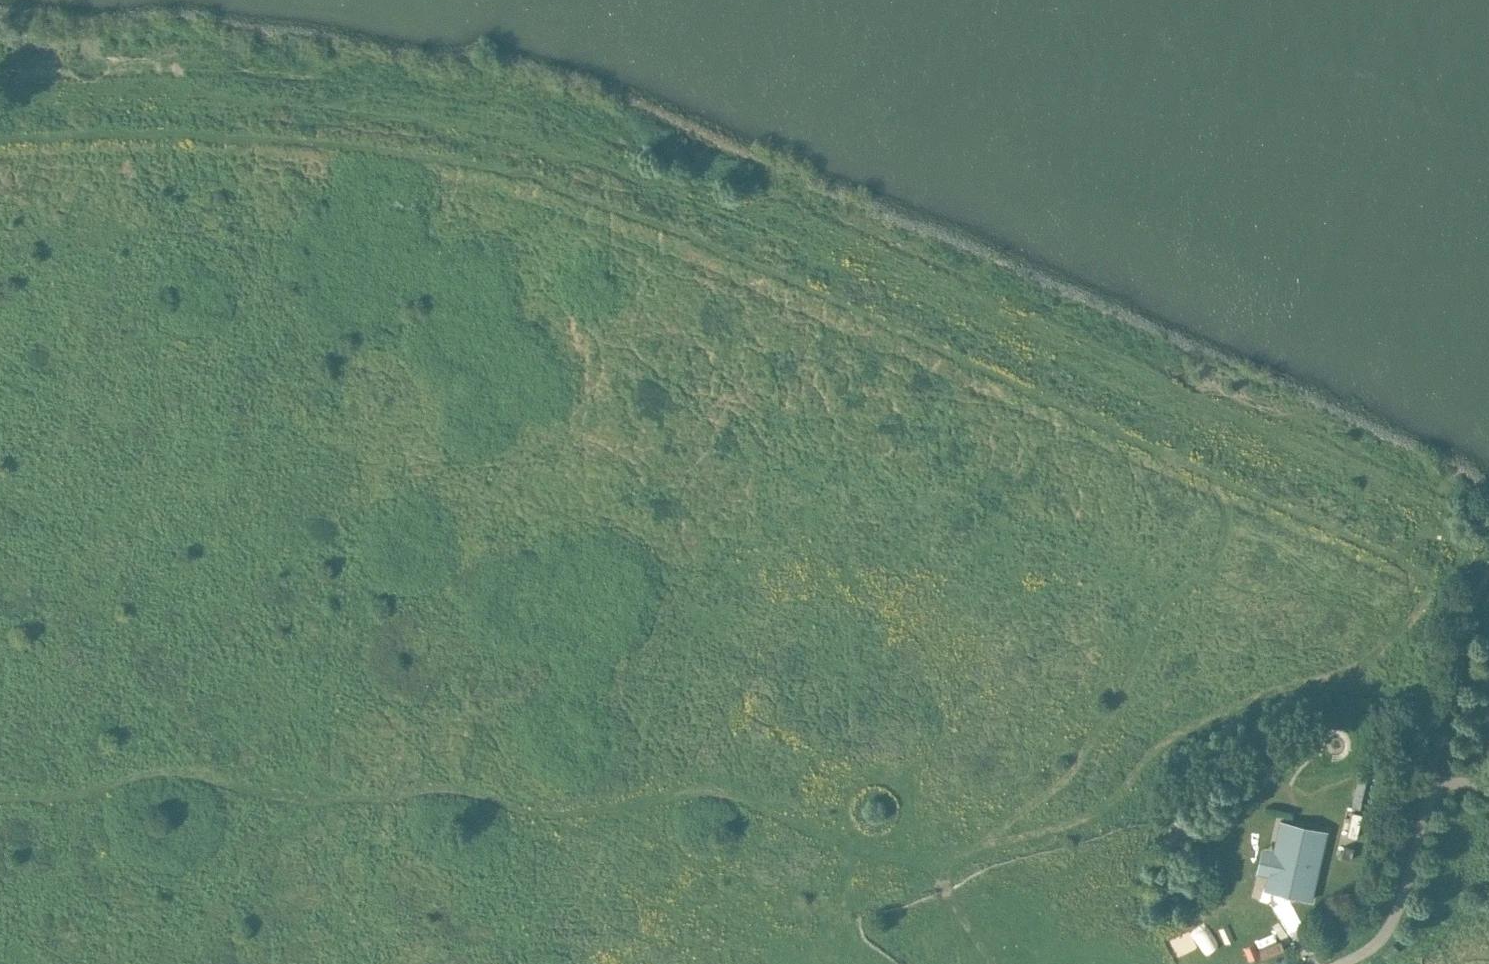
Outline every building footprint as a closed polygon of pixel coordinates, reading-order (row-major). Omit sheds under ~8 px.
[(1351,811),(1346,835),(1356,837),(1361,814),(1351,811)] [(1261,847),(1255,874),(1267,876),(1264,890),(1310,900),(1325,831),(1279,821),(1273,850),(1261,847)]
